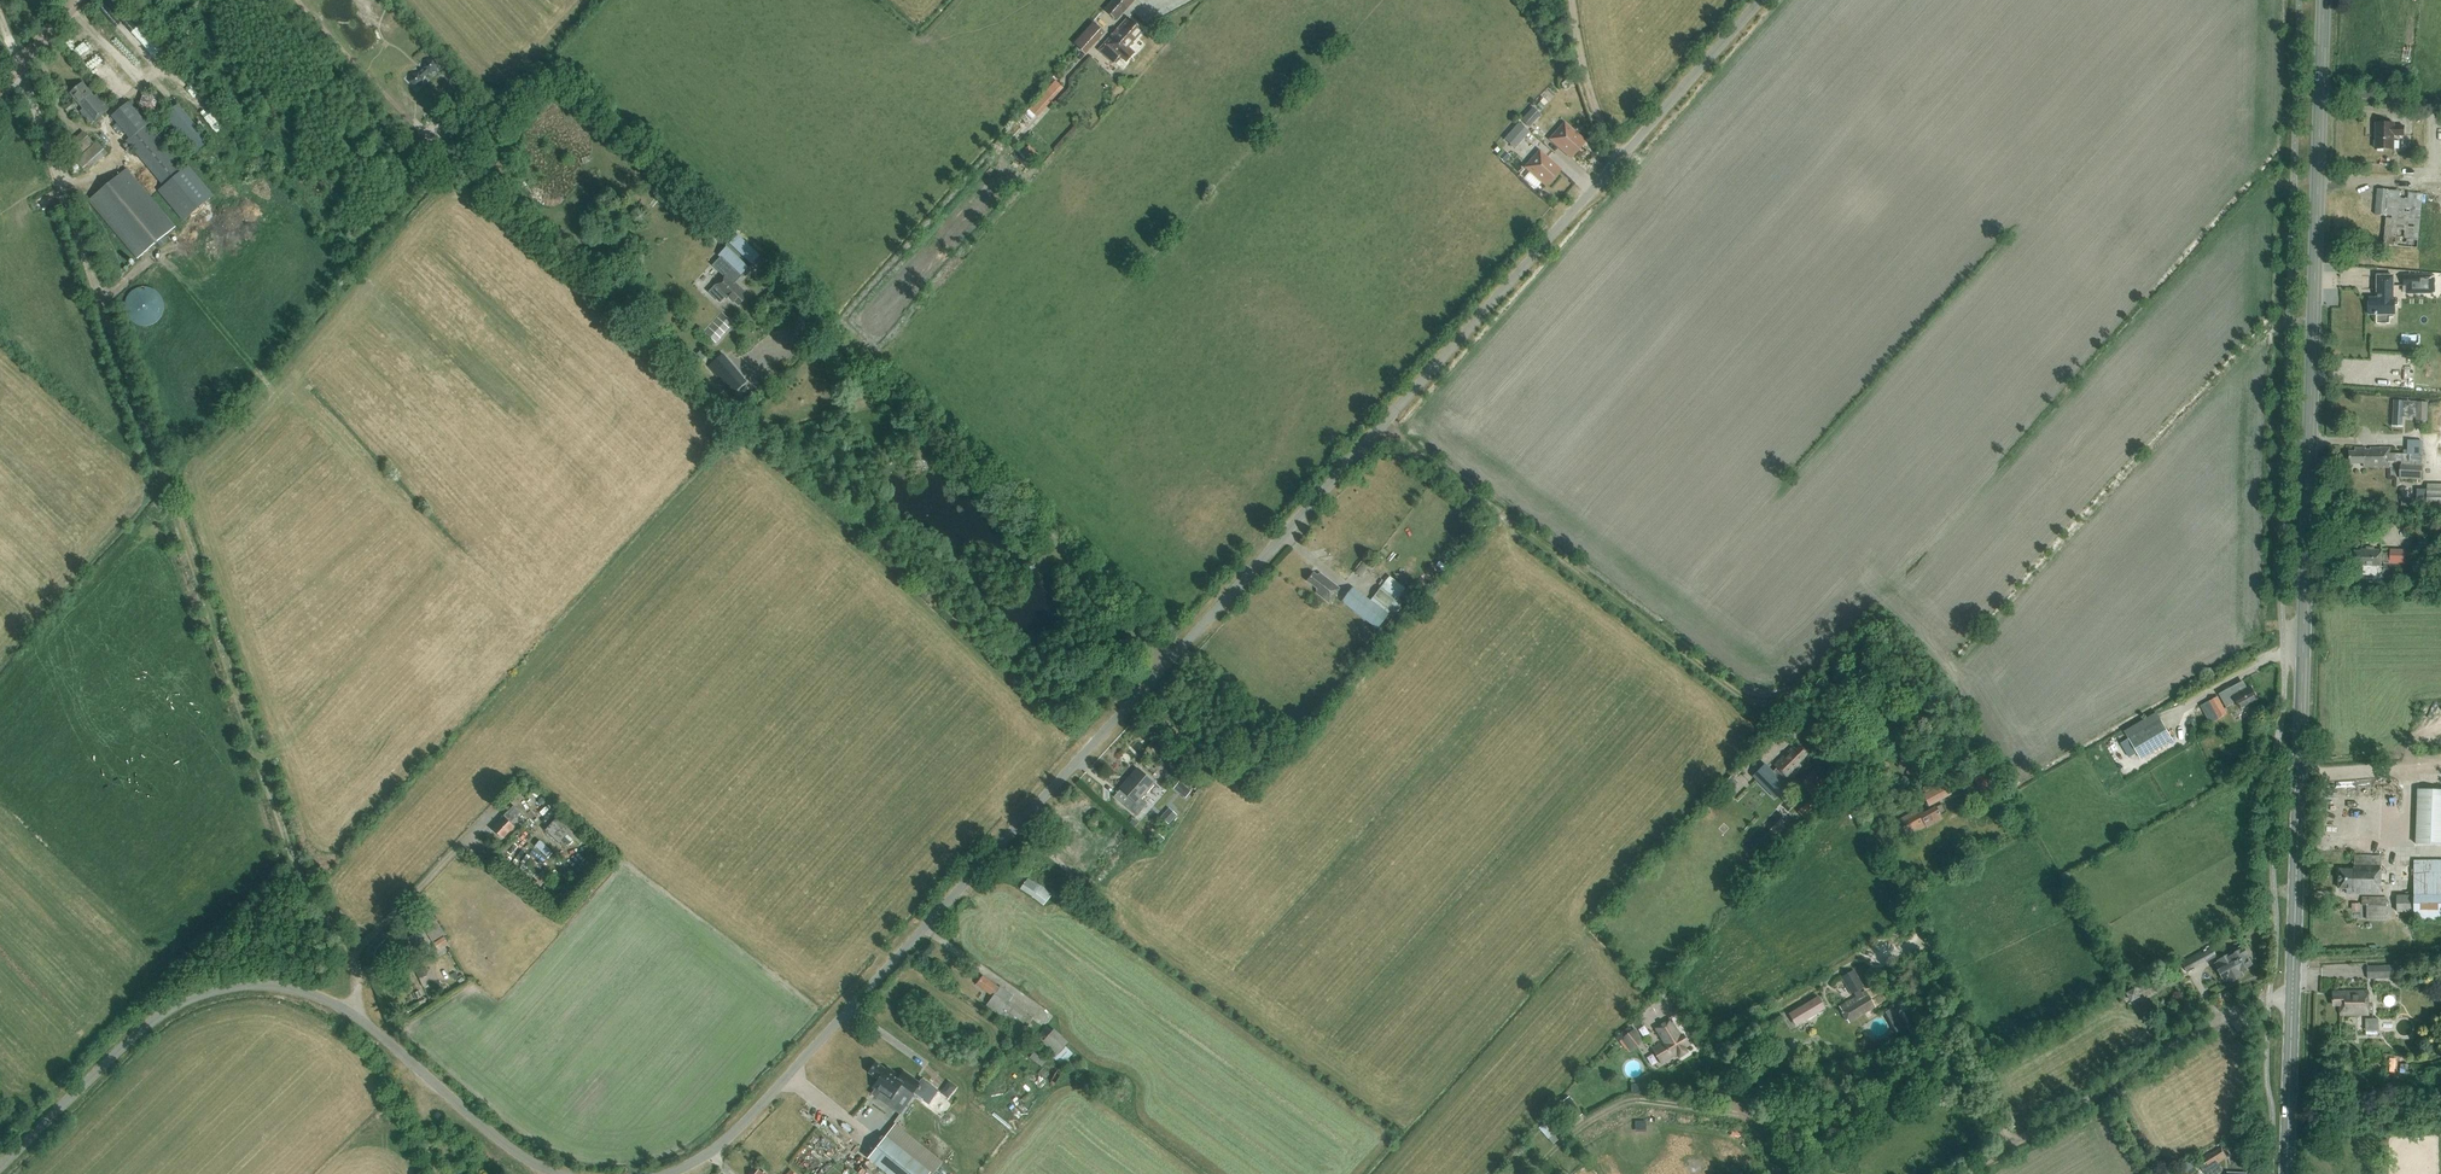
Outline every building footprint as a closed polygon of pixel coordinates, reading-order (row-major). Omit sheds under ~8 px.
[(1105,10),(1116,20),(1125,9),(1115,0),(1114,0),(1105,10)] [(1114,61),(1119,56),(1120,56),(1127,62),(1134,53),(1128,47),(1136,38),(1143,30),(1128,17),(1099,49),(1100,50),(1105,43),(1119,55),(1114,61)] [(1093,23),(1075,42),(1084,50),(1090,44),(1092,46),(1104,33),(1093,23)] [(411,74),(409,81),(414,87),(422,85),(425,78),(424,77),(428,73),(429,74),(437,72),(439,64),(434,58),(426,60),(423,68),(424,68),(419,72),(411,74)] [(1058,79),(1031,108),(1041,117),(1068,88),(1058,79)] [(82,83),(70,93),(83,108),(80,111),(91,124),(109,109),(96,94),(94,96),(82,83)] [(165,102),(156,92),(144,94),(139,106),(147,116),(160,114),(165,102)] [(74,107),(71,102),(65,108),(68,112),(74,107)] [(163,186),(182,170),(145,126),(147,124),(128,102),(112,116),(118,123),(113,127),(119,135),(124,131),(131,138),(127,142),(163,186)] [(196,153),(213,140),(183,102),(166,115),(196,153)] [(206,115),(212,120),(219,110),(213,106),(206,115)] [(1539,113),(1533,107),(1522,120),(1528,126),(1539,113)] [(2404,136),(2405,126),(2395,126),(2395,123),(2376,123),(2375,149),(2394,150),(2395,136),(2404,136)] [(1551,139),(1571,157),(1584,141),(1564,124),(1551,139)] [(1523,136),(1514,128),(1505,139),(1514,147),(1523,136)] [(75,159),(94,143),(84,131),(65,147),(75,159)] [(1024,153),(1033,161),(1041,152),(1032,144),(1024,153)] [(92,146),(76,160),(87,173),(103,158),(92,146)] [(1505,151),(1498,157),(1504,163),(1511,156),(1505,151)] [(1540,152),(1526,167),(1546,185),(1560,169),(1540,152)] [(176,227),(127,169),(89,200),(138,259),(176,227)] [(2422,238),(2426,191),(2380,188),(2378,213),(2391,214),(2389,236),(2422,238)] [(715,287),(711,292),(720,300),(724,296),(727,299),(729,297),(739,306),(746,298),(742,294),(745,292),(733,281),(739,275),(740,275),(758,255),(737,235),(718,256),(721,259),(715,265),(724,274),(713,285),(715,287)] [(2377,275),(2376,299),(2370,299),(2370,315),(2395,315),(2395,299),(2394,299),(2394,275),(2377,275)] [(126,300),(125,303),(125,306),(125,309),(126,312),(127,315),(128,317),(130,320),(133,322),(135,324),(138,325),(141,326),(144,326),(148,326),(151,325),(154,324),(156,322),(159,320),(160,317),(162,315),(163,312),(164,309),(164,306),(164,302),(163,299),(161,297),(160,294),(159,293),(156,291),(153,289),(150,288),(147,287),(143,287),(140,287),(136,288),(134,290),(131,292),(129,294),(127,297),(126,300)] [(722,355),(711,364),(725,381),(736,371),(722,355)] [(2394,400),(2393,425),(2402,426),(2403,413),(2417,413),(2417,401),(2394,400)] [(2350,463),(2365,464),(2365,467),(2390,468),(2390,461),(2401,461),(2401,465),(2400,465),(2400,479),(2421,480),(2422,442),(2408,442),(2408,454),(2390,453),(2390,448),(2380,448),(2380,449),(2355,448),(2355,452),(2350,452),(2350,463)] [(2427,484),(2427,510),(2440,510),(2440,485),(2427,484)] [(2385,552),(2383,552),(2383,551),(2361,550),(2361,552),(2355,551),(2355,564),(2363,565),(2363,567),(2382,567),(2382,564),(2384,565),(2384,576),(2414,577),(2414,550),(2390,550),(2390,552),(2385,552)] [(1373,561),(1368,569),(1371,571),(1377,564),(1373,561)] [(1306,581),(1317,589),(1315,592),(1329,603),(1340,588),(1319,573),(1317,576),(1313,573),(1306,581)] [(1388,613),(1387,612),(1370,601),(1352,587),(1342,601),(1377,627),(1388,613)] [(1381,587),(1370,601),(1387,612),(1397,598),(1381,587)] [(2237,702),(2240,708),(2257,699),(2251,687),(2246,690),(2241,682),(2219,694),(2226,708),(2237,702)] [(2215,712),(2218,718),(2226,714),(2217,697),(2209,701),(2215,712)] [(2209,701),(2200,706),(2210,723),(2218,718),(2215,712),(2209,701)] [(2137,753),(2141,760),(2174,741),(2161,719),(2121,743),(2129,758),(2137,753)] [(1800,765),(1798,763),(1807,753),(1800,746),(1796,750),(1793,747),(1775,765),(1788,778),(1800,765)] [(1120,789),(1129,797),(1123,804),(1136,816),(1147,804),(1140,798),(1153,783),(1137,769),(1120,789)] [(1991,772),(1980,778),(1989,793),(2000,787),(1991,772)] [(1812,773),(1803,783),(1817,797),(1826,787),(1812,773)] [(1731,776),(1720,788),(1728,795),(1739,783),(1731,776)] [(516,795),(527,783),(520,777),(510,789),(516,795)] [(1186,799),(1191,791),(1179,781),(1173,789),(1186,799)] [(535,789),(528,783),(521,791),(528,797),(535,789)] [(1929,806),(1944,798),(1938,787),(1923,795),(1929,806)] [(2417,789),(2415,844),(2440,845),(2440,790),(2417,789)] [(538,800),(540,804),(544,805),(547,803),(545,799),(541,797),(538,800)] [(521,812),(514,806),(511,809),(509,806),(506,809),(509,811),(500,820),(502,821),(493,830),(502,838),(514,826),(511,822),(521,812)] [(1167,822),(1176,813),(1170,808),(1162,817),(1167,822)] [(1898,820),(1900,823),(1905,832),(1909,829),(1911,834),(1925,826),(1926,828),(1941,819),(1935,808),(1920,816),(1917,810),(1898,820)] [(559,843),(567,835),(573,840),(580,833),(559,815),(545,831),(559,843)] [(1097,833),(1105,823),(1097,815),(1088,825),(1097,833)] [(538,846),(551,855),(555,848),(542,839),(538,846)] [(2414,860),(2414,895),(2397,895),(2397,912),(2414,912),(2414,920),(2440,921),(2440,860),(2414,860)] [(2354,866),(2354,870),(2340,869),(2339,889),(2347,889),(2347,893),(2381,894),(2381,866),(2354,866)] [(1029,877),(1022,890),(1048,904),(1055,891),(1029,877)] [(2387,921),(2386,897),(2366,897),(2367,921),(2387,921)] [(430,926),(428,930),(429,932),(427,933),(433,942),(445,935),(440,926),(434,916),(433,915),(428,919),(432,924),(430,926)] [(427,932),(430,926),(416,918),(412,924),(427,932)] [(413,951),(411,947),(424,941),(421,933),(402,940),(403,942),(392,946),(397,958),(413,951)] [(448,944),(444,937),(433,944),(437,950),(448,944)] [(2206,963),(2218,956),(2213,947),(2201,953),(2200,951),(2180,962),(2186,973),(2206,962),(2206,963)] [(2230,983),(2241,977),(2242,974),(2241,971),(2252,965),(2243,949),(2231,956),(2222,961),(2220,959),(2217,961),(2218,962),(2213,964),(2224,982),(2228,980),(2230,983)] [(2328,963),(2327,971),(2340,972),(2341,965),(2328,963)] [(2368,979),(2382,978),(2395,978),(2395,965),(2368,966),(2368,979)] [(428,973),(426,968),(419,971),(422,978),(427,976),(428,973)] [(1863,987),(1853,971),(1841,978),(1851,994),(1853,993),(1855,997),(1839,1007),(1842,1012),(1840,1013),(1845,1021),(1846,1020),(1848,1023),(1870,1010),(1868,1007),(1872,1004),(1865,991),(1861,994),(1859,989),(1863,987)] [(998,1015),(997,1017),(1022,1035),(1033,1019),(1008,1001),(1012,996),(1000,987),(999,989),(983,977),(977,985),(994,996),(987,1006),(998,1015)] [(2135,987),(2126,992),(2131,1003),(2141,997),(2135,987)] [(2341,1015),(2369,1015),(2368,991),(2347,991),(2347,995),(2334,995),(2334,1006),(2340,1005),(2341,1015)] [(1824,1006),(1818,997),(1794,1011),(1801,1022),(1812,1016),(1811,1014),(1824,1006)] [(1678,1009),(1675,1005),(1674,1005),(1670,1009),(1670,1010),(1674,1013),(1675,1013),(1679,1010),(1678,1009)] [(1886,1019),(1889,1017),(1895,1014),(1892,1008),(1883,1012),(1886,1019)] [(2370,1018),(2370,1029),(2383,1029),(2383,1017),(2370,1018)] [(1680,1036),(1670,1020),(1655,1028),(1663,1042),(1653,1048),(1662,1063),(1674,1055),(1675,1056),(1677,1054),(1679,1058),(1687,1052),(1683,1046),(1687,1043),(1682,1035),(1680,1036)] [(1900,1023),(1892,1027),(1891,1028),(1895,1034),(1903,1029),(1900,1023)] [(1059,1068),(1060,1067),(1062,1068),(1070,1059),(1068,1058),(1073,1053),(1066,1046),(1066,1045),(1046,1026),(1033,1040),(1054,1058),(1052,1061),(1059,1068)] [(1643,1041),(1634,1030),(1622,1039),(1631,1050),(1643,1041)] [(1041,1066),(1046,1061),(1034,1052),(1030,1058),(1041,1066)] [(1084,1072),(1074,1063),(1073,1062),(1068,1068),(1080,1077),(1084,1072)] [(875,1096),(892,1108),(906,1089),(923,1101),(924,1100),(921,1099),(931,1086),(922,1079),(919,1083),(903,1072),(900,1077),(887,1068),(886,1070),(876,1063),(869,1072),(879,1079),(873,1087),(880,1092),(877,1096),(876,1096),(875,1096)] [(949,1081),(944,1087),(952,1092),(956,1086),(949,1081)] [(1636,1093),(1649,1093),(1649,1083),(1636,1083),(1636,1093)] [(1555,1144),(1567,1136),(1555,1117),(1543,1125),(1555,1144)] [(867,1158),(887,1173),(930,1173),(931,1172),(886,1136),(867,1158)] [(2217,1161),(2228,1155),(2223,1147),(2212,1154),(2211,1152),(2203,1157),(2205,1160),(2198,1164),(2204,1173),(2206,1173),(2216,1173),(2223,1170),(2217,1161)]
